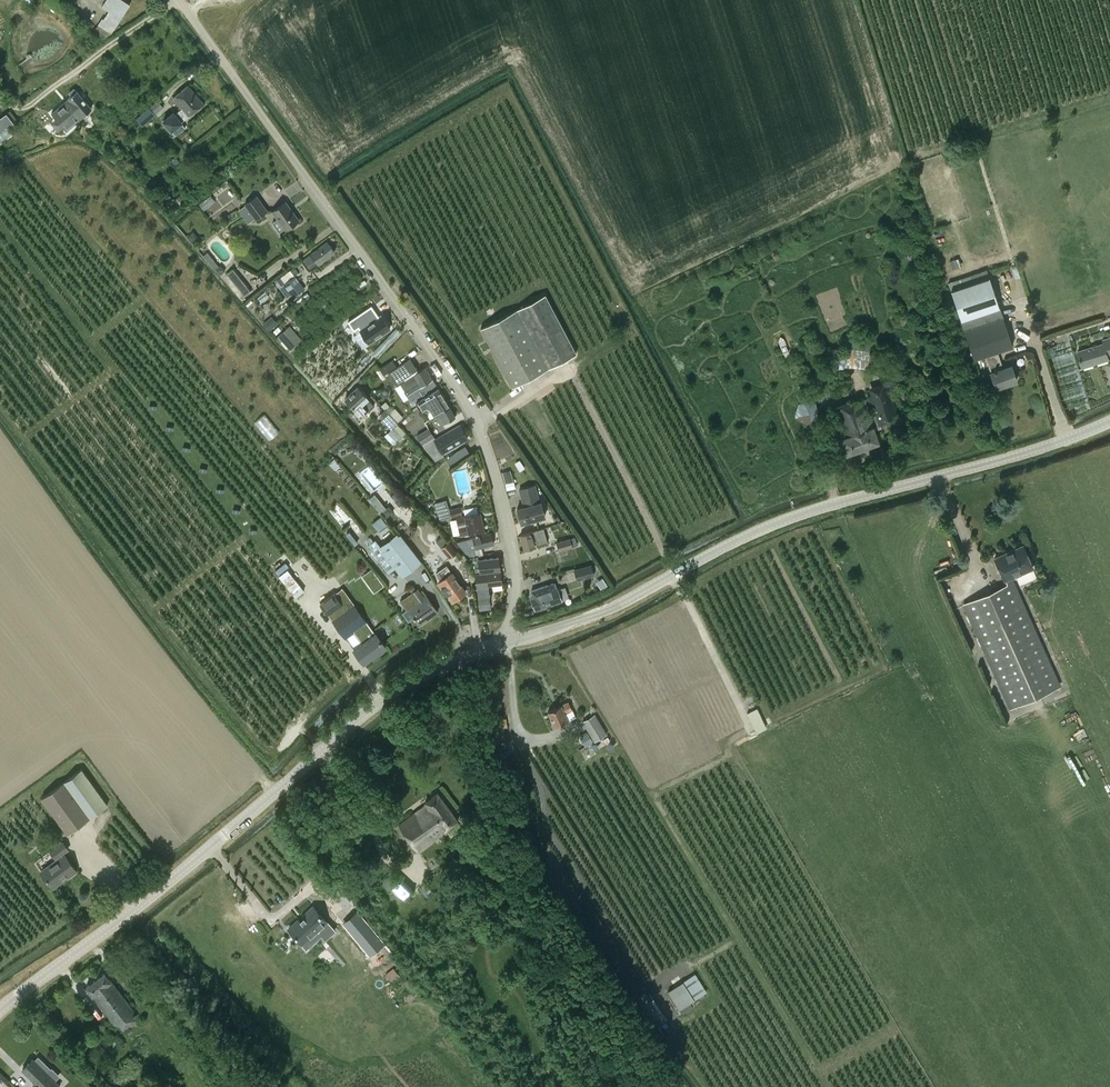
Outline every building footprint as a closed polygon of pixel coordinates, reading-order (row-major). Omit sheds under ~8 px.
[(123,0),(106,0),(102,6),(109,11),(104,19),(102,18),(94,30),(103,40),(111,33),(130,5),(123,0)] [(183,120),(189,115),(204,103),(188,85),(173,98),(181,109),(176,113),(183,120)] [(45,103),(52,112),(68,130),(92,109),(76,91),(74,89),(68,94),(70,97),(66,100),(59,92),(45,103)] [(157,101),(150,107),(155,113),(163,107),(157,101)] [(149,107),(141,115),(147,122),(156,114),(155,113),(154,113),(150,107),(149,107)] [(14,122),(17,119),(10,110),(6,113),(0,118),(0,133),(4,130),(14,123),(14,122)] [(175,114),(165,122),(172,130),(182,121),(175,114)] [(177,206),(181,203),(180,201),(184,197),(181,194),(173,200),(177,206)] [(249,223),(255,218),(255,219),(268,211),(256,195),(244,204),(245,205),(239,210),(249,223)] [(285,202),(272,212),(285,229),(298,220),(285,202)] [(326,241),(311,253),(301,261),(309,271),(318,264),(334,252),(326,241)] [(226,274),(221,278),(238,299),(244,295),(244,296),(251,290),(233,268),(226,274)] [(1004,349),(1012,346),(990,277),(989,277),(986,269),(948,283),(951,290),(974,359),(985,356),(990,372),(996,388),(1016,381),(1011,365),(1002,368),(998,351),(1004,349)] [(295,276),(279,288),(287,298),(292,295),(293,297),(304,288),(295,276)] [(513,387),(549,368),(576,353),(544,294),(518,308),(481,327),(513,387)] [(369,342),(390,328),(381,314),(378,316),(371,306),(348,321),(354,330),(359,327),(369,342)] [(272,316),(264,322),(269,329),(277,323),(272,316)] [(299,342),(287,328),(278,336),(290,350),(299,342)] [(869,367),(871,337),(846,336),(845,349),(829,348),(828,365),(869,367)] [(1103,340),(1104,343),(1078,351),(1083,367),(1109,359),(1108,355),(1109,355),(1109,338),(1103,340)] [(397,385),(400,383),(409,399),(416,394),(418,397),(437,387),(433,379),(425,366),(418,371),(410,358),(388,372),(397,385)] [(864,398),(848,403),(863,448),(879,443),(874,430),(882,428),(880,424),(899,418),(886,386),(900,383),(894,366),(877,371),(882,383),(868,387),(870,395),(866,397),(872,415),(873,415),(876,425),(874,426),(864,398)] [(358,388),(346,399),(363,416),(374,405),(358,388)] [(435,415),(449,407),(438,389),(420,400),(428,412),(431,409),(435,415)] [(796,394),(799,402),(795,414),(796,418),(807,424),(812,421),(821,417),(816,402),(814,401),(811,393),(796,394)] [(846,454),(863,448),(848,403),(832,409),(842,437),(840,438),(846,454)] [(454,416),(449,407),(435,415),(440,424),(454,416)] [(398,423),(385,409),(378,415),(391,429),(398,423)] [(929,429),(922,410),(912,413),(919,433),(929,429)] [(436,439),(434,437),(422,444),(435,461),(444,456),(442,452),(468,438),(460,425),(436,439)] [(422,444),(434,437),(429,428),(416,435),(422,444)] [(360,457),(364,453),(359,447),(355,451),(360,457)] [(534,485),(519,489),(524,507),(517,509),(521,524),(545,517),(541,502),(539,503),(534,485)] [(440,520),(462,514),(460,507),(449,510),(446,499),(434,503),(440,520)] [(329,511),(344,527),(354,518),(338,502),(329,511)] [(484,530),(480,512),(464,515),(456,517),(460,536),(468,534),(484,530)] [(378,530),(387,524),(381,516),(372,522),(378,530)] [(547,542),(543,528),(520,535),(524,549),(547,542)] [(400,533),(382,547),(377,540),(369,546),(389,572),(396,567),(403,576),(422,561),(400,533)] [(478,555),(483,554),(481,547),(494,544),(491,533),(473,538),(456,542),(468,557),(478,555)] [(558,551),(577,546),(575,537),(556,542),(558,551)] [(448,542),(440,548),(449,558),(456,552),(448,542)] [(1012,578),(1034,568),(1023,544),(993,558),(1004,582),(1005,581),(1006,584),(962,604),(1009,709),(1061,686),(1012,578)] [(473,564),(474,573),(480,572),(500,570),(498,558),(478,560),(478,555),(468,557),(473,564)] [(594,576),(590,564),(574,569),(577,580),(594,576)] [(451,572),(446,566),(436,573),(437,582),(446,594),(449,592),(454,600),(465,592),(451,572)] [(296,597),(304,590),(288,569),(279,576),(296,597)] [(377,578),(371,569),(363,575),(369,583),(375,592),(383,586),(377,578)] [(491,609),(489,597),(490,597),(488,586),(502,584),(500,571),(475,574),(480,610),(491,609)] [(535,610),(551,604),(551,603),(565,599),(561,588),(558,589),(556,582),(530,591),(532,598),(531,598),(535,610)] [(366,622),(342,587),(318,603),(344,638),(353,631),(366,622)] [(427,620),(439,612),(426,594),(423,596),(418,589),(401,601),(407,610),(408,609),(419,624),(426,619),(427,620)] [(366,621),(366,622),(353,631),(362,644),(353,650),(363,664),(386,648),(375,634),(366,621)] [(576,717),(569,702),(548,711),(555,727),(576,717)] [(747,713),(756,732),(766,728),(757,709),(747,713)] [(594,742),(607,734),(595,714),(582,722),(594,742)] [(497,720),(498,728),(507,728),(506,719),(497,720)] [(587,733),(580,737),(585,746),(593,742),(587,733)] [(81,769),(42,797),(67,833),(107,805),(81,769)] [(426,806),(398,825),(417,851),(445,831),(445,830),(457,821),(438,794),(424,802),(426,806)] [(64,854),(69,850),(63,841),(62,842),(57,836),(47,843),(51,849),(49,851),(56,861),(41,872),(53,887),(76,870),(64,855),(64,854)] [(413,889),(392,869),(380,882),(389,890),(392,888),(403,899),(413,889)] [(445,882),(435,873),(426,880),(436,888),(445,882)] [(334,934),(313,907),(313,908),(282,929),(303,957),(334,934)] [(359,912),(349,921),(344,924),(370,956),(380,948),(385,944),(359,912)] [(114,1025),(133,1011),(105,973),(86,987),(114,1025)] [(694,974),(683,981),(694,999),(705,992),(694,974)] [(694,999),(683,981),(668,991),(680,1009),(694,999)] [(651,993),(639,999),(654,1026),(666,1019),(651,993)] [(38,1055),(33,1059),(46,1071),(50,1067),(38,1055)] [(40,1086),(59,1086),(60,1086),(33,1059),(22,1070),(40,1086)]
